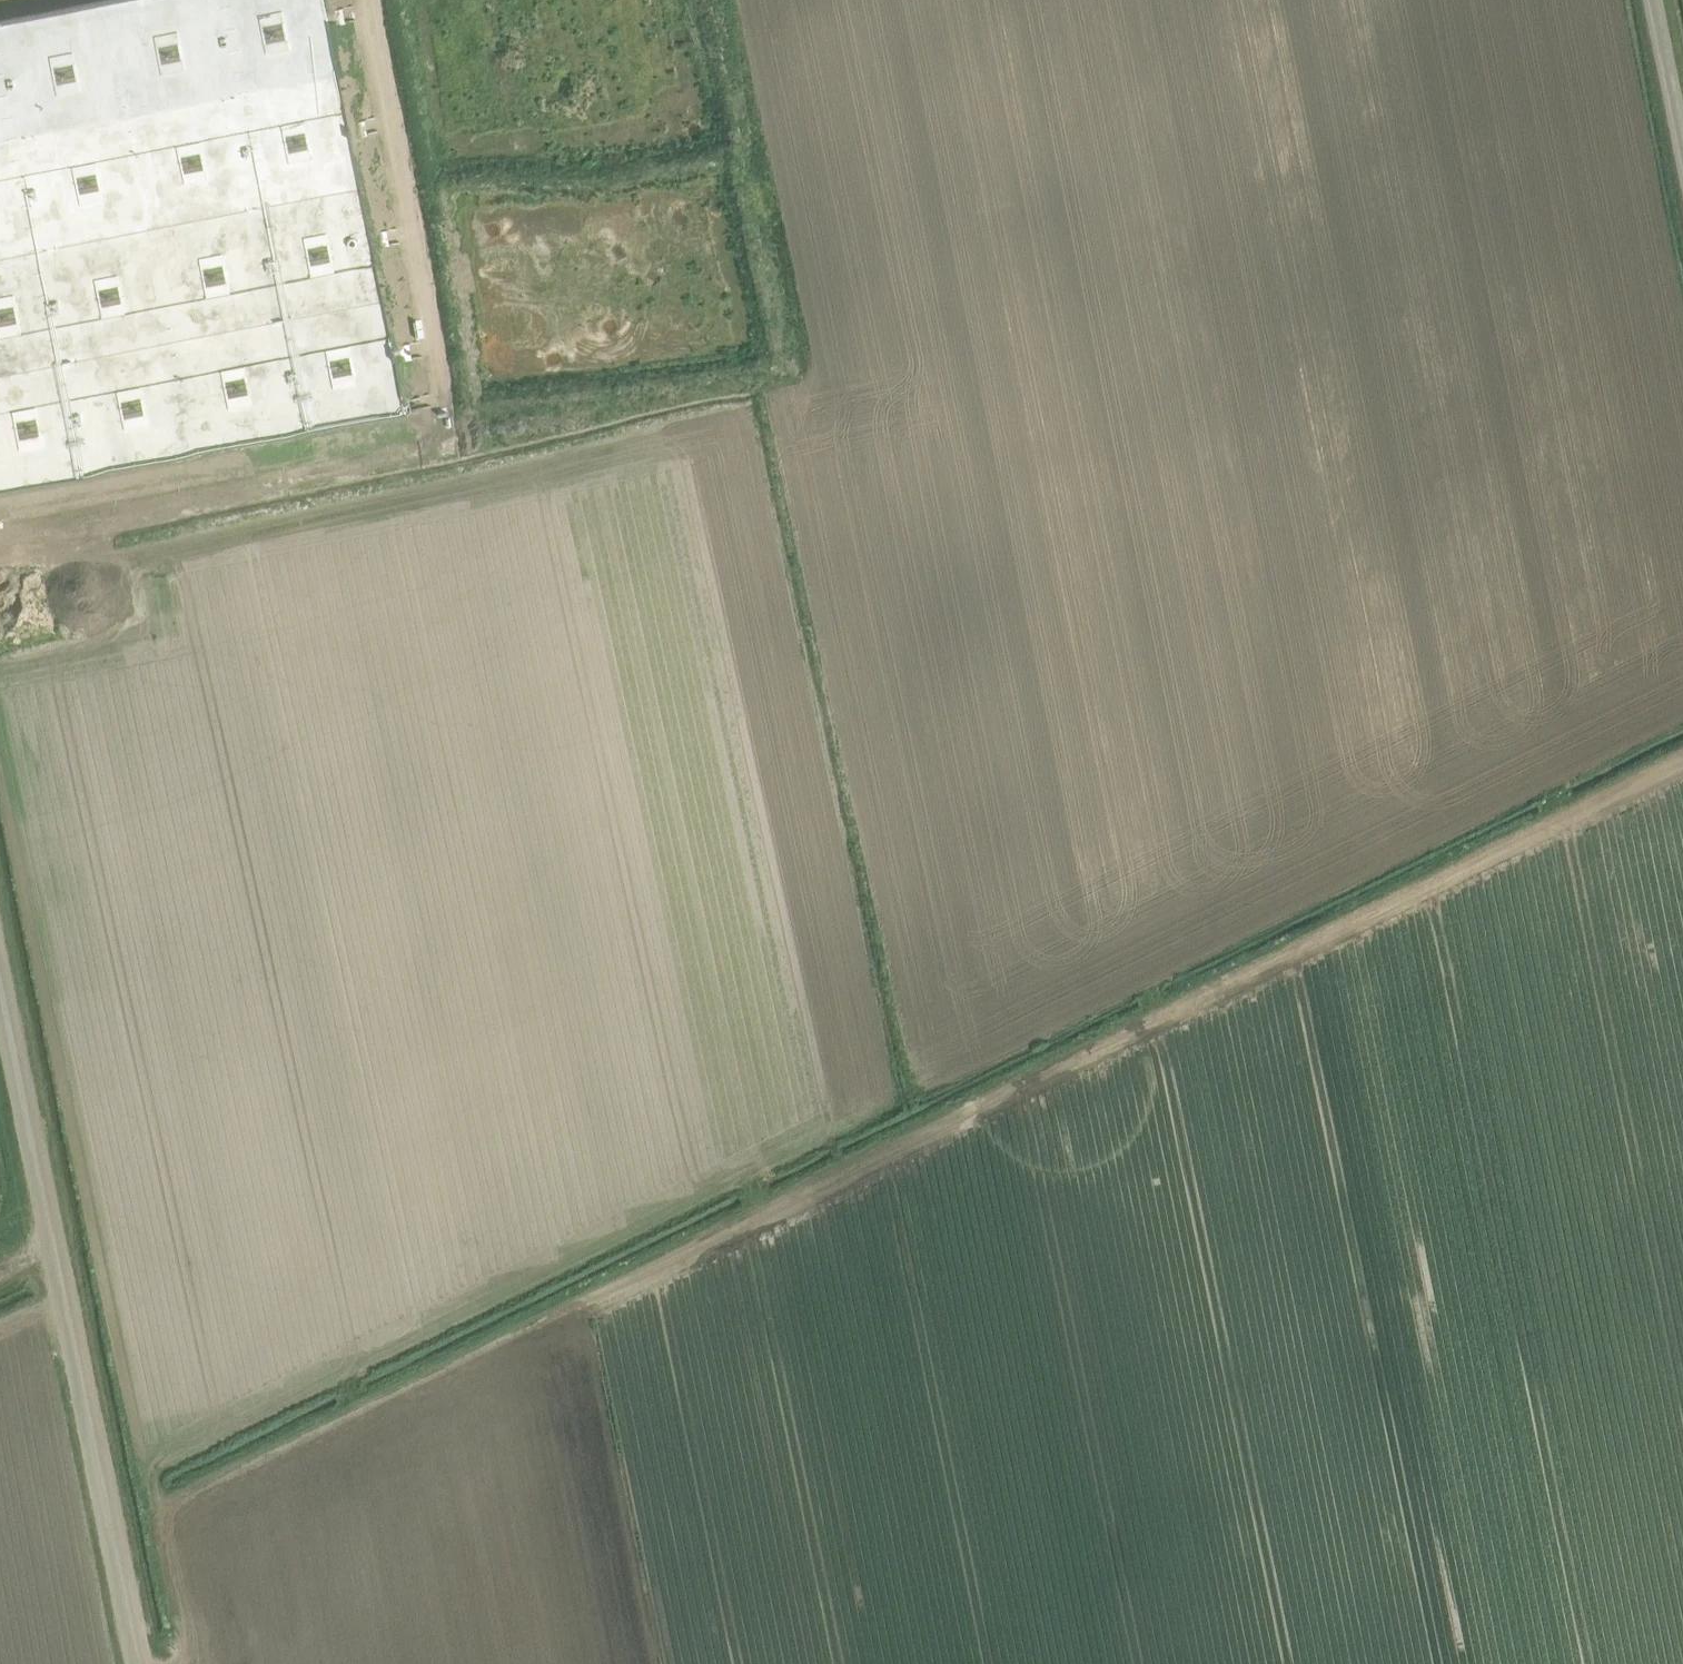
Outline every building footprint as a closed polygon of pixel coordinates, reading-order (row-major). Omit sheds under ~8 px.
[(341,73),(0,140),(0,492),(407,412),(341,73)]
